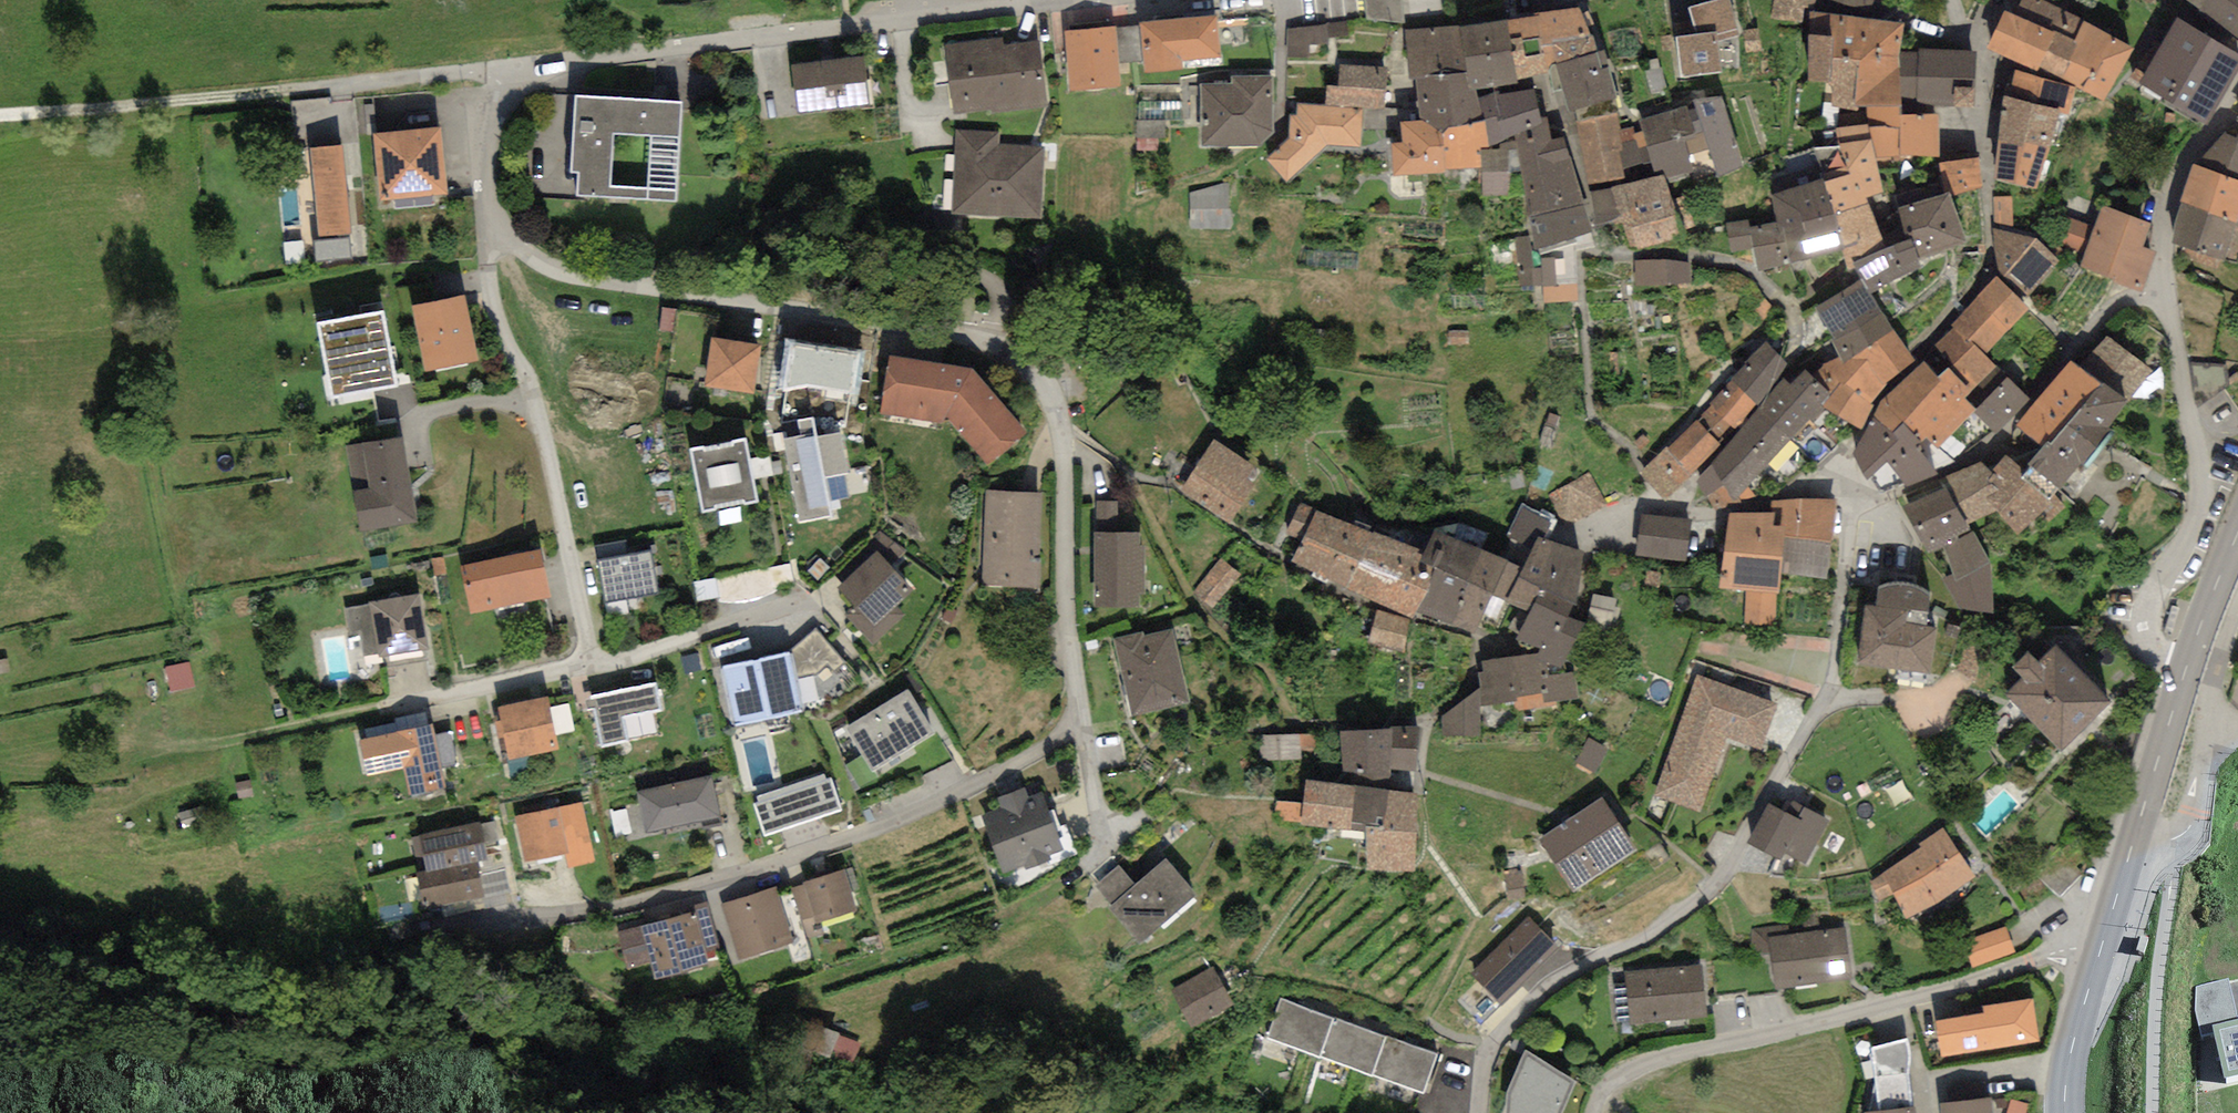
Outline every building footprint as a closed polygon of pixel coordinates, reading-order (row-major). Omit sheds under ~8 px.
[(1367,19),(1405,23),(1402,0),(1365,0),(1367,19)] [(1689,7),(1696,35),(1676,37),(1681,77),(1722,72),(1719,41),(1738,35),(1730,0),(1713,0),(1689,7)] [(1771,18),(1802,22),(1805,8),(1814,8),(1817,0),(1774,0),(1771,18)] [(1820,3),(1869,12),(1873,0),(1821,0),(1820,3)] [(2039,0),(2022,0),(2014,16),(2004,11),(1987,48),(2036,71),(2038,66),(2056,32),(2072,41),(2083,22),(2039,0)] [(2200,9),(2207,0),(2186,0),(2200,9)] [(2200,9),(2237,39),(2237,0),(2207,0),(2200,9)] [(1579,7),(1544,12),(1556,64),(1597,52),(1594,36),(1590,36),(1579,7)] [(1550,66),(1556,64),(1544,12),(1534,13),(1534,17),(1526,18),(1507,20),(1518,80),(1540,76),(1551,72),(1550,66)] [(1862,17),(1810,12),(1808,82),(1832,83),(1829,107),(1858,110),(1858,108),(1862,17)] [(1217,15),(1140,22),(1140,25),(1143,62),(1145,73),(1183,69),(1182,61),(1221,57),(1217,15)] [(1904,23),(1862,17),(1858,108),(1866,106),(1901,105),(1898,98),(1900,52),(1904,23)] [(2177,19),(2139,83),(2207,124),(2237,67),(2237,53),(2177,19)] [(1507,20),(1459,26),(1467,73),(1469,91),(1477,91),(1480,97),(1499,92),(1518,91),(1518,80),(1507,20)] [(1328,25),(1287,28),(1287,57),(1309,56),(1309,45),(1328,45),(1328,38),(1348,36),(1346,21),(1328,23),(1328,25)] [(2133,49),(2083,22),(2072,41),(2056,32),(2038,66),(2105,102),(2133,49)] [(1143,62),(1140,25),(1115,27),(1118,64),(1143,62)] [(1411,80),(1417,79),(1467,73),(1459,26),(1405,31),(1411,80)] [(1115,27),(1064,31),(1070,92),(1120,87),(1118,64),(1115,27)] [(1048,107),(1039,41),(1004,46),(1003,39),(945,47),(954,113),(991,108),(992,114),(1048,107)] [(1918,53),(1900,52),(1898,98),(1916,98),(1916,105),(1953,106),(1974,107),(1976,51),(1918,49),(1918,53)] [(1605,51),(1597,52),(1556,64),(1569,112),(1575,111),(1577,122),(1617,113),(1619,111),(1617,98),(1605,51)] [(864,58),(792,66),(797,114),(869,107),(864,58)] [(1387,68),(1339,65),(1338,86),(1327,85),(1326,105),(1362,107),(1385,109),(1387,68)] [(2075,87),(2015,72),(2008,98),(2059,111),(2068,114),(2075,87)] [(1467,73),(1417,79),(1421,119),(1444,136),(1449,127),(1483,121),(1480,97),(1477,91),(1469,91),(1467,73)] [(1273,134),(1272,76),(1232,77),(1232,84),(1200,85),(1202,147),(1259,146),(1273,134)] [(1499,92),(1480,97),(1483,121),(1495,116),(1498,123),(1539,108),(1534,89),(1518,91),(1499,92)] [(570,172),(578,173),(576,196),(676,202),(683,102),(575,95),(570,172)] [(1693,101),(1696,107),(1703,131),(1694,134),(1696,140),(1686,143),(1689,155),(1709,150),(1718,179),(1745,166),(1722,97),(1693,101)] [(2008,98),(2003,97),(1998,138),(2048,149),(2059,111),(2008,98)] [(1360,147),(1362,107),(1326,105),(1298,103),(1297,115),(1290,115),(1291,137),(1267,159),(1286,183),(1326,145),(1360,147)] [(1901,105),(1866,106),(1866,124),(1867,129),(1876,163),(1899,163),(1900,157),(1939,157),(1939,113),(1901,114),(1901,105)] [(1638,120),(1642,131),(1652,163),(1656,177),(1664,175),(1666,181),(1695,172),(1689,155),(1686,143),(1696,140),(1694,134),(1703,131),(1696,107),(1688,110),(1687,106),(1638,120)] [(1542,124),(1541,118),(1539,108),(1498,123),(1495,116),(1483,121),(1490,148),(1515,136),(1542,124)] [(1617,113),(1577,122),(1589,187),(1626,178),(1624,170),(1652,163),(1642,131),(1636,134),(1633,127),(1621,130),(1617,113)] [(1542,124),(1515,136),(1516,142),(1521,169),(1531,218),(1584,205),(1562,137),(1552,139),(1546,118),(1541,118),(1542,124)] [(1421,119),(1399,121),(1401,143),(1392,144),(1392,177),(1446,175),(1446,170),(1482,169),(1482,151),(1490,148),(1483,121),(1449,127),(1444,136),(1421,119)] [(1834,216),(1869,204),(1867,198),(1883,192),(1876,163),(1867,129),(1866,124),(1836,128),(1838,145),(1814,149),(1824,178),(1834,216)] [(442,127),(373,133),(379,202),(448,195),(442,127)] [(1040,219),(1044,147),(1000,144),(1001,132),(956,130),(951,214),(1040,219)] [(2224,133),(2194,163),(2237,180),(2237,138),(2224,133)] [(2034,189),(2048,149),(1998,138),(1992,179),(2034,189)] [(1521,169),(1516,142),(1500,145),(1500,149),(1482,151),(1482,169),(1482,196),(1508,194),(1509,170),(1521,169)] [(350,236),(342,145),(309,149),(318,239),(350,236)] [(1979,158),(1939,164),(1944,193),(1950,191),(1952,196),(1984,187),(1979,158)] [(2194,163),(2179,202),(2183,205),(2237,224),(2237,180),(2194,163)] [(1656,177),(1590,192),(1597,227),(1620,219),(1632,250),(1684,236),(1666,181),(1664,175),(1656,177)] [(1210,177),(1169,197),(1170,227),(1210,226),(1210,177)] [(1770,194),(1776,222),(1785,265),(1842,251),(1844,250),(1834,216),(1824,178),(1770,194)] [(1912,239),(1919,259),(1969,240),(1952,196),(1950,191),(1944,193),(1898,208),(1907,241),(1912,239)] [(2012,197),(1993,199),(1994,228),(2013,233),(2012,197)] [(1869,204),(1834,216),(1844,250),(1842,251),(1845,263),(1848,271),(1856,269),(1853,263),(1887,249),(1885,245),(1869,204)] [(1531,218),(1535,249),(1592,233),(1584,205),(1531,218)] [(2183,205),(2170,243),(2183,248),(2180,258),(2220,271),(2225,256),(2235,259),(2237,250),(2237,224),(2183,205)] [(2152,225),(2102,206),(2094,229),(2084,253),(2078,268),(2142,292),(2157,253),(2143,247),(2152,225)] [(2094,229),(2063,216),(2053,240),(2084,253),(2094,229)] [(1749,219),(1726,224),(1732,253),(1753,249),(1757,271),(1785,265),(1776,222),(1751,227),(1749,219)] [(2013,233),(1994,228),(1996,264),(2027,296),(2059,261),(2036,238),(2013,233)] [(352,260),(350,236),(318,239),(314,239),(316,263),(352,260)] [(1529,236),(1516,237),(1521,287),(1543,287),(1557,286),(1554,258),(1541,259),(1541,268),(1532,269),(1529,236)] [(1861,280),(1870,294),(1921,267),(1919,259),(1912,239),(1907,241),(1887,249),(1853,263),(1856,269),(1861,280)] [(1623,260),(1625,291),(1677,289),(1676,258),(1623,260)] [(2030,309),(1996,276),(1951,325),(1953,327),(1956,329),(1985,355),(2030,309)] [(1861,280),(1817,305),(1831,337),(1839,357),(1842,364),(1860,353),(1894,330),(1870,294),(1861,280)] [(1575,284),(1557,286),(1543,287),(1545,303),(1576,300),(1575,284)] [(411,305),(425,372),(478,361),(464,294),(411,305)] [(384,310),(316,322),(329,399),(398,387),(384,310)] [(1997,368),(1956,329),(1953,327),(1935,346),(1925,360),(1939,378),(1949,368),(1971,389),(1997,368)] [(1915,361),(1894,330),(1860,353),(1886,386),(1886,381),(1915,361)] [(2107,337),(2079,366),(2102,383),(2129,402),(2153,370),(2107,337)] [(760,345),(711,338),(704,387),(753,394),(760,345)] [(795,339),(785,338),(778,392),(785,392),(807,387),(859,395),(865,353),(795,343),(795,339)] [(1788,365),(1765,342),(1731,380),(1758,405),(1788,365)] [(1871,403),(1886,386),(1860,353),(1842,364),(1839,357),(1823,365),(1824,366),(1811,376),(1829,393),(1820,404),(1826,408),(1861,429),(1874,405),(1871,403)] [(973,368),(890,356),(880,415),(944,423),(945,417),(987,466),(1028,434),(973,368)] [(1992,432),(1975,415),(1978,412),(1966,397),(1974,391),(1971,389),(1949,368),(1939,378),(1925,360),(1881,401),(1874,418),(1893,435),(1903,423),(1920,442),(1922,443),(1927,439),(1938,449),(1940,447),(1954,459),(1992,432)] [(2079,366),(2071,360),(2018,426),(2043,447),(2048,442),(2052,445),(2102,383),(2079,366)] [(2223,365),(2189,363),(2197,406),(2229,387),(2223,365)] [(2031,400),(2000,369),(1997,368),(1971,389),(1974,391),(1966,397),(1978,412),(1975,415),(1992,432),(1996,436),(2031,400)] [(1784,379),(1758,410),(1791,440),(1798,446),(1818,427),(1814,423),(1826,408),(1820,404),(1829,393),(1811,376),(1805,370),(1790,385),(1784,379)] [(1757,404),(1731,380),(1709,403),(1712,406),(1703,414),(1703,418),(1699,421),(1717,440),(1731,426),(1736,428),(1757,404)] [(2052,445),(2078,465),(2080,464),(2083,466),(2129,402),(2102,383),(2052,445)] [(1791,440),(1758,410),(1697,481),(1706,496),(1707,495),(1714,510),(1757,498),(1748,486),(1791,440)] [(801,437),(784,440),(798,522),(831,516),(824,478),(849,474),(842,432),(817,436),(814,417),(798,420),(801,437)] [(1874,418),(1853,454),(1854,455),(1868,480),(1871,479),(1882,493),(1902,482),(1908,489),(1937,474),(1916,444),(1920,442),(1903,423),(1893,435),(1874,418)] [(1721,445),(1717,440),(1699,421),(1697,419),(1667,448),(1666,447),(1639,472),(1666,501),(1692,477),(1690,475),(1721,445)] [(404,437),(345,447),(359,532),(418,523),(404,437)] [(746,438),(688,449),(700,513),(758,502),(746,438)] [(1263,472),(1213,439),(1179,491),(1229,523),(1263,472)] [(2052,445),(2048,442),(2043,447),(2028,465),(2057,488),(2060,490),(2078,465),(2052,445)] [(1981,462),(1946,476),(1947,478),(1944,479),(1967,526),(1997,510),(2018,535),(2041,517),(2048,523),(2066,508),(2054,493),(2057,488),(2028,465),(2022,470),(2006,455),(1991,472),(1981,462)] [(1588,472),(1549,494),(1568,528),(1607,506),(1588,472)] [(1944,479),(1907,498),(1910,503),(1903,506),(1921,542),(1923,540),(1929,553),(1944,545),(1971,532),(1967,526),(1944,479)] [(982,587),(1039,589),(1044,492),(986,490),(982,587)] [(1835,499),(1772,501),(1770,512),(1775,512),(1774,526),(1783,526),(1780,572),(1827,577),(1830,540),(1835,499)] [(1097,500),(1097,532),(1116,533),(1117,501),(1097,500)] [(1346,590),(1371,533),(1301,502),(1286,533),(1301,540),(1291,564),(1346,590)] [(1553,520),(1521,505),(1506,535),(1533,548),(1538,537),(1543,539),(1553,520)] [(1770,512),(1729,512),(1718,587),(1778,593),(1780,572),(1783,526),(1774,526),(1775,512),(1770,512)] [(1635,555),(1686,560),(1691,519),(1639,514),(1635,555)] [(1371,533),(1346,590),(1413,619),(1417,611),(1434,569),(1421,563),(1426,552),(1373,529),(1371,533)] [(1435,530),(1426,552),(1421,563),(1434,569),(1417,611),(1450,624),(1482,551),(1435,530)] [(1136,545),(1136,533),(1116,533),(1097,532),(1094,532),(1093,584),(1096,584),(1095,607),(1139,607),(1139,595),(1144,595),(1144,545),(1136,545)] [(1974,532),(1971,532),(1944,545),(1953,574),(1956,582),(1991,563),(1974,532)] [(1575,622),(1582,551),(1543,539),(1538,537),(1533,548),(1522,568),(1507,602),(1525,611),(1528,604),(1575,622)] [(551,597),(542,550),(461,566),(470,613),(551,597)] [(650,551),(599,561),(607,602),(658,592),(650,551)] [(878,551),(837,588),(855,607),(846,615),(873,645),(906,616),(898,607),(916,591),(878,551)] [(1522,568),(1482,551),(1450,624),(1474,634),(1491,595),(1507,602),(1522,568)] [(1215,611),(1245,578),(1228,563),(1198,596),(1215,611)] [(1994,613),(1991,563),(1956,582),(1953,574),(1944,578),(1961,611),(1994,613)] [(1877,588),(1876,606),(1865,605),(1858,664),(1930,673),(1937,613),(1927,612),(1929,594),(1920,590),(1915,587),(1908,586),(1900,585),(1893,585),(1884,586),(1877,588)] [(428,649),(418,594),(368,603),(368,604),(345,608),(350,637),(359,635),(363,656),(378,654),(378,658),(428,649)] [(1522,620),(1514,638),(1535,647),(1531,656),(1549,663),(1565,669),(1582,626),(1579,624),(1551,613),(1528,604),(1525,611),(1522,620)] [(1375,612),(1367,641),(1403,651),(1411,621),(1375,612)] [(863,680),(815,628),(789,652),(800,704),(820,700),(839,683),(849,694),(863,680)] [(1190,703),(1172,630),(1146,636),(1145,631),(1113,639),(1132,717),(1190,703)] [(2005,695),(2031,721),(2083,671),(2057,644),(2039,662),(2028,651),(2011,667),(2022,678),(2005,695)] [(722,667),(735,727),(802,711),(800,704),(789,652),(722,667)] [(1531,656),(1510,658),(1515,700),(1517,712),(1546,707),(1545,700),(1542,676),(1549,676),(1549,663),(1531,656)] [(1515,700),(1510,658),(1482,661),(1483,671),(1478,672),(1480,687),(1482,704),(1515,700)] [(2083,671),(2031,721),(2060,752),(2112,703),(2083,671)] [(1576,697),(1574,673),(1549,676),(1542,676),(1545,700),(1576,697)] [(1776,704),(1696,675),(1652,797),(1698,814),(1726,738),(1759,750),(1776,704)] [(661,710),(656,683),(586,697),(588,710),(594,709),(602,746),(627,741),(622,717),(661,710)] [(1482,704),(1480,687),(1441,716),(1442,737),(1482,736),(1482,704)] [(935,734),(908,689),(845,726),(872,771),(935,734)] [(498,707),(508,758),(558,748),(548,697),(498,707)] [(432,724),(359,740),(367,776),(403,769),(409,796),(446,788),(432,724)] [(1421,726),(1390,727),(1390,729),(1390,770),(1416,771),(1421,726)] [(1390,770),(1390,729),(1341,732),(1345,785),(1356,787),(1378,790),(1391,779),(1390,770)] [(1316,735),(1254,735),(1254,760),(1316,760),(1316,735)] [(753,804),(765,836),(843,810),(831,777),(826,779),(824,774),(756,797),(758,802),(753,804)] [(711,775),(636,791),(645,833),(720,818),(711,775)] [(1345,785),(1306,780),(1302,804),(1300,823),(1299,826),(1350,829),(1356,787),(1345,785)] [(1025,787),(998,798),(1002,808),(981,815),(1004,874),(1024,867),(1026,870),(1051,860),(1049,856),(1064,850),(1041,791),(1028,796),(1025,787)] [(1378,790),(1356,787),(1350,829),(1365,831),(1365,870),(1415,871),(1416,794),(1378,790)] [(1602,798),(1538,842),(1574,893),(1638,849),(1602,798)] [(1746,842),(1780,860),(1784,853),(1805,865),(1829,820),(1793,800),(1787,813),(1767,802),(1746,842)] [(1300,823),(1302,804),(1277,801),(1275,820),(1300,823)] [(595,862),(582,803),(515,818),(525,863),(564,855),(567,868),(595,862)] [(481,823),(412,837),(417,859),(423,857),(426,870),(427,873),(477,861),(489,859),(481,823)] [(1943,827),(1919,843),(1922,848),(1868,883),(1881,903),(1892,895),(1908,920),(1975,878),(1943,827)] [(1167,859),(1135,885),(1112,905),(1109,909),(1140,944),(1196,895),(1167,859)] [(485,897),(477,861),(427,873),(426,870),(416,873),(425,911),(485,897)] [(1135,885),(1118,866),(1095,886),(1112,905),(1135,885)] [(803,883),(803,885),(816,924),(821,922),(857,910),(851,893),(852,892),(844,869),(803,883)] [(825,934),(821,922),(816,924),(803,885),(792,889),(808,939),(825,934)] [(775,887),(720,905),(739,961),(793,943),(775,887)] [(695,911),(617,933),(628,969),(650,963),(655,979),(709,964),(707,959),(715,957),(713,950),(721,948),(708,902),(694,906),(695,911)] [(1558,949),(1527,917),(1469,973),(1501,1005),(1558,949)] [(1770,952),(1775,993),(1856,983),(1848,928),(1785,936),(1784,924),(1753,928),(1756,954),(1770,952)] [(2006,927),(1964,942),(1973,967),(2015,952),(2006,927)] [(1700,963),(1624,973),(1626,988),(1615,989),(1619,1019),(1630,1018),(1631,1024),(1707,1015),(1700,963)] [(1214,967),(1170,991),(1191,1028),(1234,1004),(1214,967)] [(2237,1020),(2229,979),(2195,987),(2195,1010),(2202,1037),(2213,1033),(2212,1026),(2237,1020)] [(2034,998),(1982,1006),(1983,1013),(1935,1020),(1941,1057),(2040,1042),(2034,998)] [(1334,1020),(1281,999),(1266,1038),(1319,1058),(1334,1020)] [(1384,1037),(1334,1020),(1319,1058),(1370,1076),(1384,1037)] [(2212,1026),(2213,1033),(2224,1079),(2237,1076),(2237,1020),(2212,1026)] [(1437,1054),(1384,1037),(1370,1076),(1424,1093),(1437,1054)] [(1906,1039),(1872,1048),(1879,1111),(1912,1107),(1909,1074),(1910,1069),(1910,1061),(1910,1055),(1910,1049),(1906,1039)] [(1526,1052),(1507,1092),(1508,1112),(1562,1112),(1577,1082),(1526,1052)] [(1991,1097),(1940,1104),(1941,1112),(1993,1112),(1991,1097)] [(2028,1106),(2013,1105),(2012,1112),(2028,1112),(2028,1106)]
